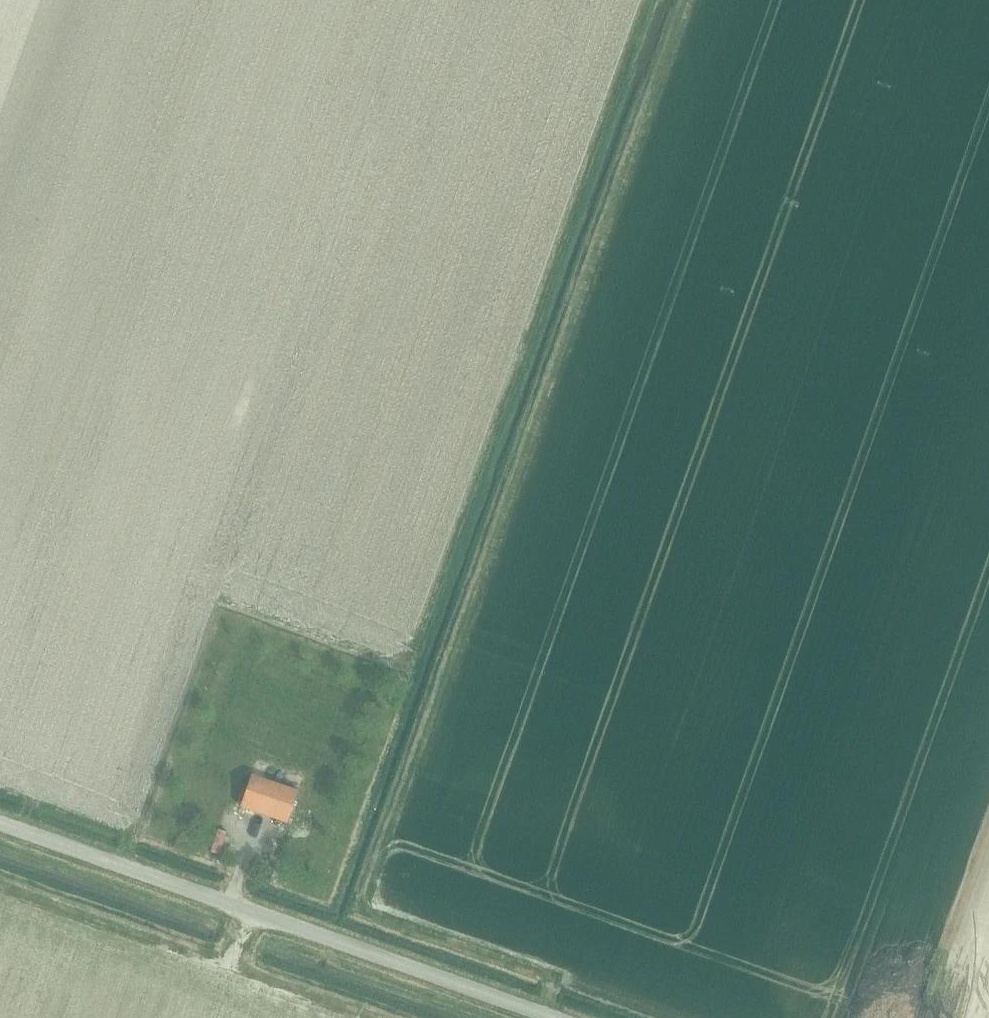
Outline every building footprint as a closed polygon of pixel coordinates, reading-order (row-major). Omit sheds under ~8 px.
[(251,774),(240,806),(287,822),(298,790),(251,774)]
